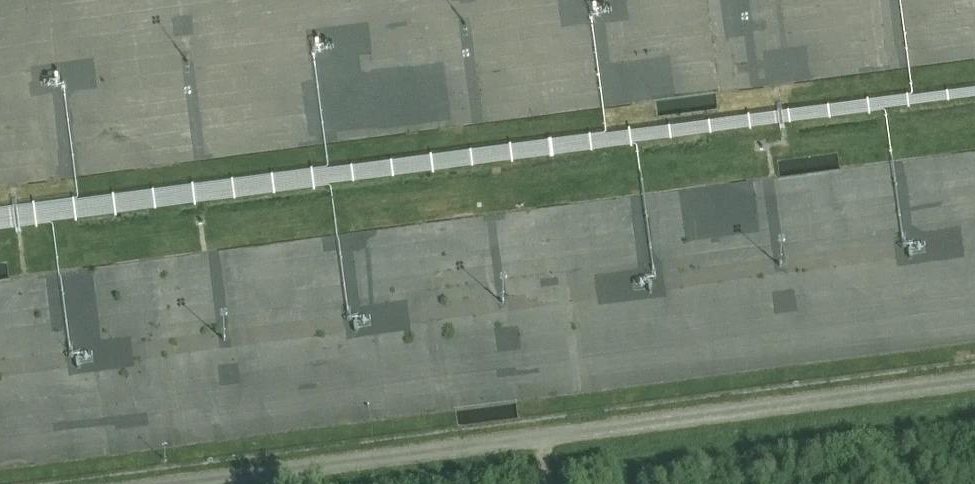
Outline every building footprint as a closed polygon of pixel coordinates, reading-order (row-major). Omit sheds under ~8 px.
[(808,193),(807,173),(781,174),(782,194),(808,193)]
